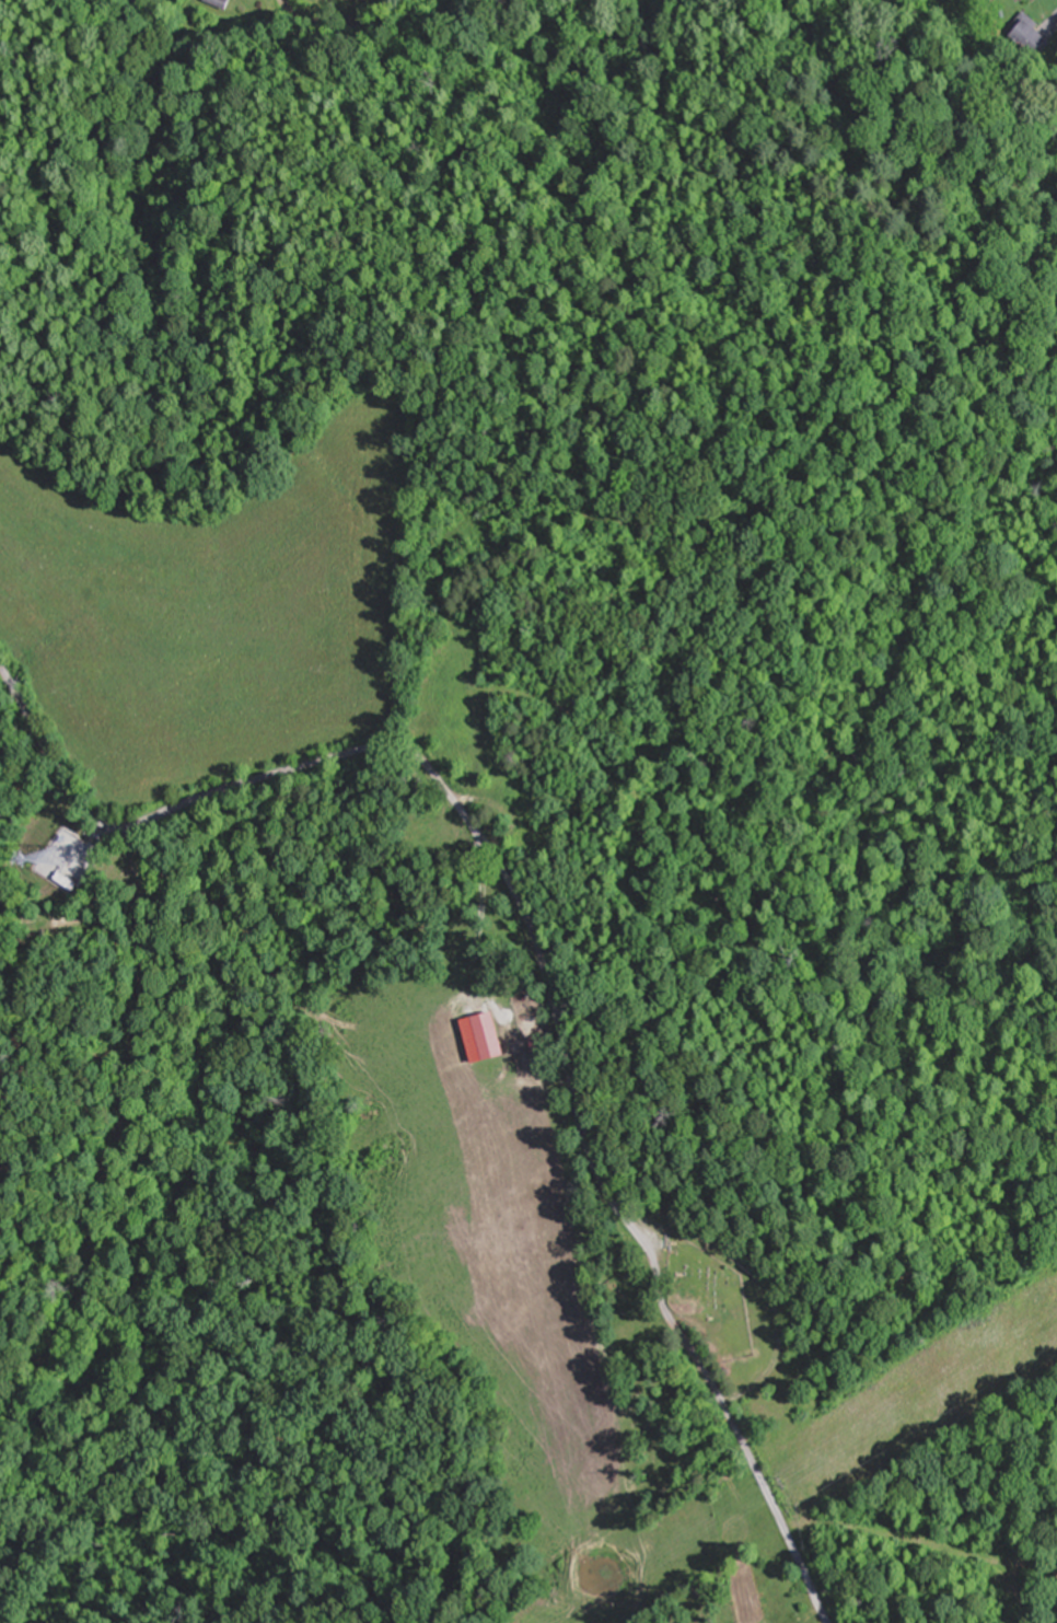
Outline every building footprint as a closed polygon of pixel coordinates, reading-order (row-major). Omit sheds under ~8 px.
[(225,11),(232,0),(210,0),(225,11)] [(1005,33),(1036,64),(1054,46),(1023,15),(1005,33)] [(478,1018),(488,1062),(510,1058),(500,1013),(478,1018)]
